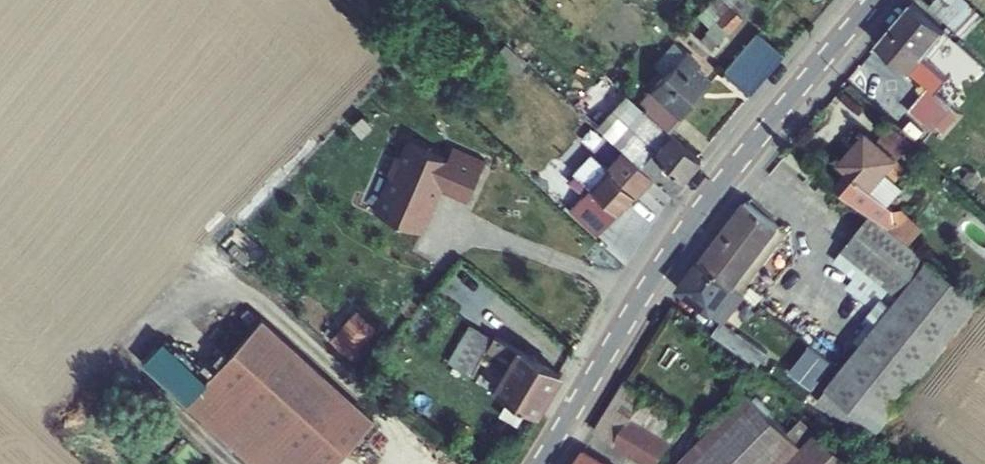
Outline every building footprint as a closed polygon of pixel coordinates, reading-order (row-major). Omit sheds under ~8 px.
[(711,27),(701,38),(713,50),(731,30),(721,21),(740,0),(714,0),(699,16),(711,27)] [(731,30),(756,2),(754,0),(740,0),(721,21),(731,30)] [(909,16),(877,53),(888,63),(885,67),(924,100),(904,123),(927,143),(947,119),(931,107),(946,89),(922,69),(943,44),(941,42),(909,16)] [(724,70),(749,93),(784,53),(758,30),(724,70)] [(687,51),(640,104),(668,129),(709,81),(694,67),(699,62),(687,51)] [(875,55),(873,57),(885,67),(888,63),(877,53),(875,55)] [(653,175),(674,194),(700,159),(668,129),(640,104),(626,91),(614,104),(661,145),(653,154),(592,100),(582,111),(624,149),(653,175)] [(873,147),(896,167),(910,151),(886,132),(873,147)] [(873,147),(866,141),(841,170),(850,177),(872,196),(886,179),(896,167),(873,147)] [(480,163),(447,150),(445,157),(404,143),(398,158),(393,161),(387,175),(389,178),(376,215),(424,232),(431,212),(428,211),(437,187),(468,198),(480,163)] [(447,150),(480,163),(482,157),(449,145),(447,150)] [(598,236),(618,213),(653,175),(624,149),(607,168),(591,153),(574,173),(591,188),(570,211),(598,236)] [(837,192),(872,219),(910,248),(922,232),(899,215),(894,216),(888,211),(872,196),(850,177),(837,192)] [(886,179),(872,196),(888,211),(902,194),(886,179)] [(743,211),(740,215),(780,248),(761,271),(764,272),(786,242),(743,211)] [(740,215),(721,242),(761,271),(780,248),(740,215)] [(984,306),(984,304),(910,248),(872,219),(843,256),(864,272),(874,279),(891,293),(902,301),(891,314),(875,334),(861,351),(810,415),(867,444),(984,306)] [(761,271),(721,242),(697,274),(677,302),(708,325),(712,320),(717,325),(734,305),(761,271)] [(864,272),(843,256),(835,267),(856,283),(864,272)] [(764,272),(761,271),(717,325),(712,320),(708,325),(720,333),(711,346),(756,378),(765,365),(723,334),(743,306),(754,315),(760,306),(746,296),(764,272)] [(864,291),(882,306),(891,293),(874,279),(864,291)] [(882,306),(891,314),(902,301),(891,293),(882,306)] [(875,334),(891,314),(882,306),(865,326),(869,329),(875,334)] [(358,309),(331,339),(350,357),(377,325),(358,309)] [(263,319),(207,379),(301,463),(334,463),(374,420),(263,319)] [(473,373),(495,338),(471,323),(449,358),(473,373)] [(855,347),(861,351),(875,334),(869,329),(855,347)] [(495,338),(473,373),(495,387),(520,347),(497,334),(495,338)] [(207,379),(162,338),(142,361),(253,463),(301,463),(207,379)] [(559,371),(520,347),(495,387),(535,411),(559,371)] [(785,381),(808,399),(830,372),(807,354),(785,381)] [(595,441),(631,463),(668,463),(685,438),(622,395),(595,441)] [(749,404),(694,463),(794,463),(803,455),(749,404)] [(813,444),(803,455),(794,463),(846,463),(813,444)]
